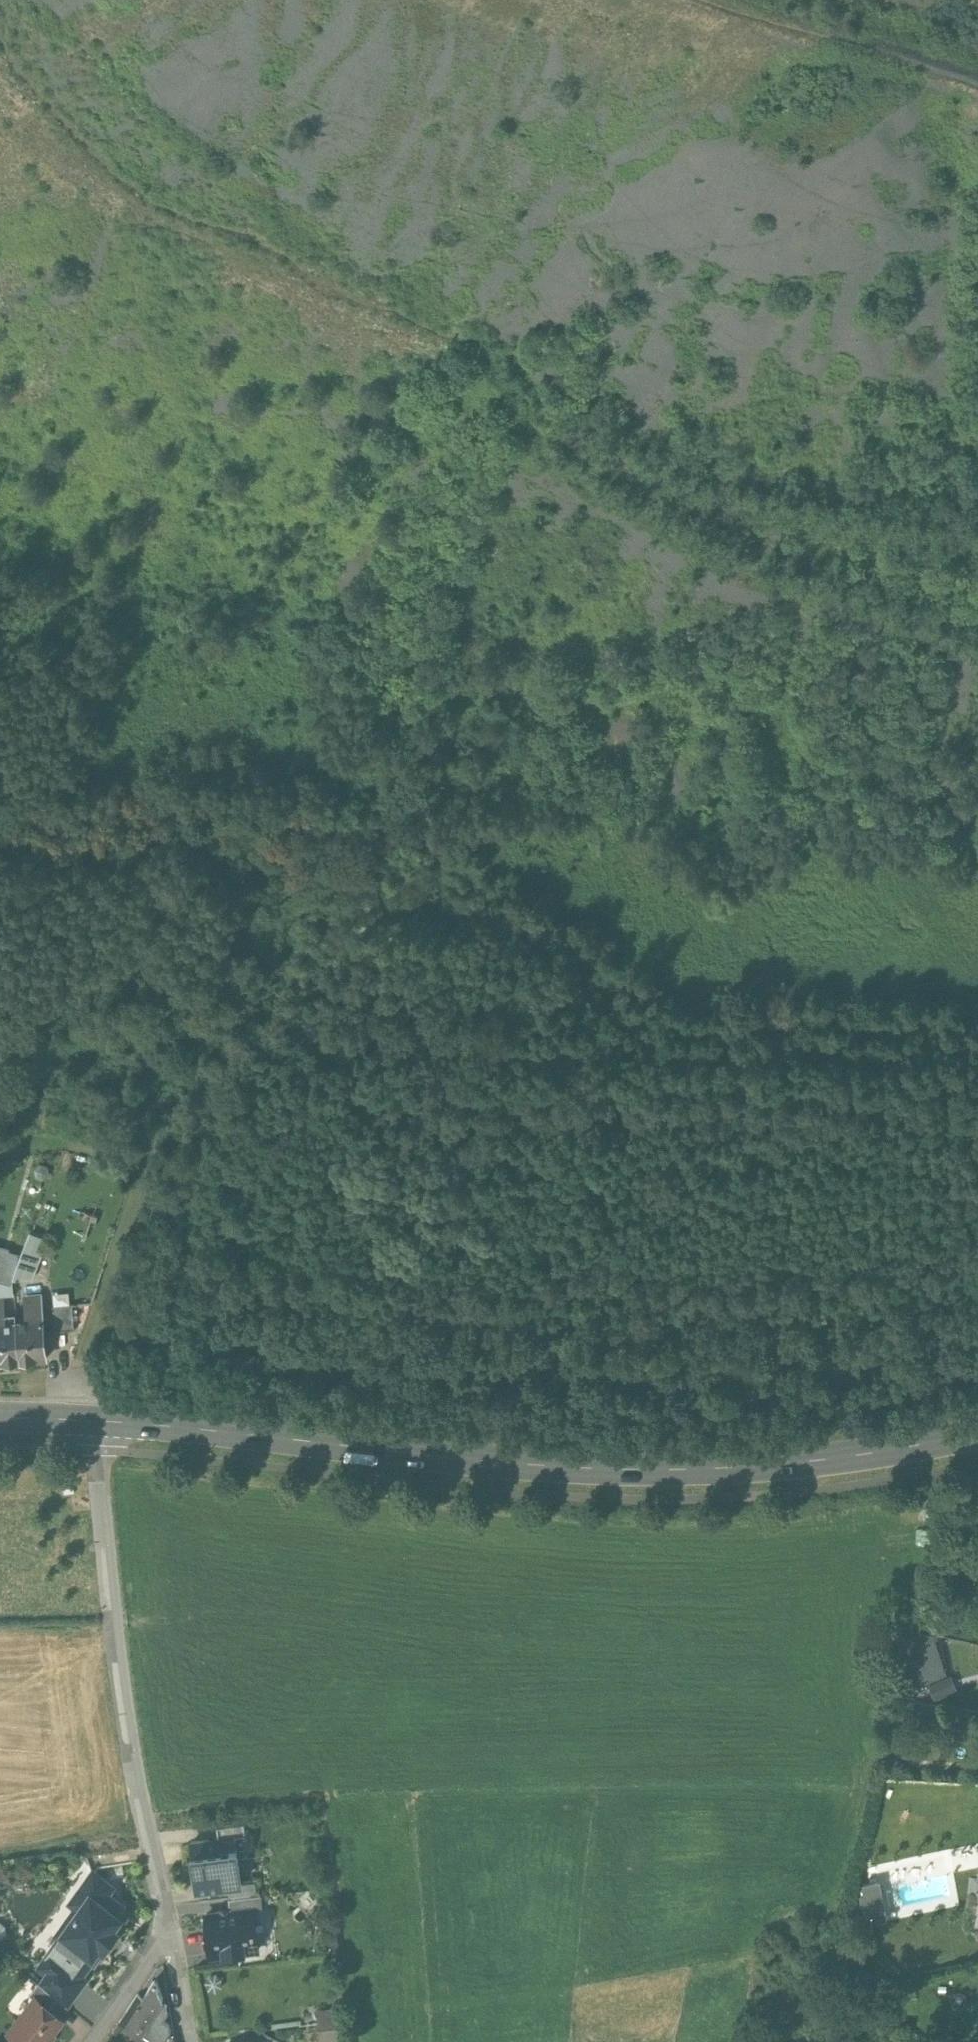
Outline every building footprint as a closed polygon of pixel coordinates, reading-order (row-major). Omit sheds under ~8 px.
[(22,1254),(17,1265),(13,1278),(22,1278),(27,1255),(34,1258),(38,1246),(25,1243),(22,1254)] [(17,1265),(5,1262),(2,1277),(13,1278),(17,1265)] [(35,1293),(29,1294),(30,1307),(41,1305),(40,1293),(35,1293)] [(30,1307),(25,1307),(27,1319),(16,1320),(20,1359),(47,1356),(45,1342),(51,1341),(49,1330),(44,1331),(41,1305),(30,1307)] [(0,1310),(0,1361),(20,1359),(16,1320),(6,1321),(5,1310),(0,1310)] [(935,1674),(943,1632),(916,1627),(907,1668),(935,1674)] [(242,1823),(215,1827),(217,1838),(233,1836),(238,1836),(244,1835),(242,1823)] [(217,1838),(190,1842),(197,1889),(227,1885),(241,1884),(233,1836),(217,1838)] [(859,1911),(879,1911),(879,1875),(859,1874),(859,1911)] [(93,1875),(77,1897),(78,1907),(61,1930),(62,1935),(92,1957),(93,1958),(105,1942),(102,1940),(110,1931),(112,1932),(124,1917),(116,1911),(120,1905),(106,1895),(111,1888),(93,1875)] [(241,1884),(227,1885),(229,1897),(257,1894),(255,1882),(241,1884)] [(257,1894),(229,1897),(230,1909),(254,1906),(254,1908),(262,1907),(260,1893),(257,1894)] [(230,1909),(206,1912),(211,1951),(239,1948),(259,1946),(258,1944),(254,1908),(254,1906),(230,1909)] [(92,1957),(63,1936),(42,1964),(48,1968),(40,1979),(66,2000),(84,1976),(80,1973),(92,1957)] [(259,1946),(239,1948),(240,1960),(268,1957),(266,1943),(258,1944),(259,1946)] [(156,1976),(144,1994),(138,1991),(120,2017),(141,2030),(142,2029),(163,2041),(172,2026),(170,2019),(165,2016),(169,2009),(167,2003),(162,1999),(165,1995),(156,1976)] [(58,1994),(39,1979),(30,1990),(36,1995),(37,1994),(50,2004),(58,1994)] [(11,2027),(30,2041),(40,2041),(62,2014),(50,2004),(37,1994),(36,1995),(11,2027)] [(228,2039),(228,2041),(269,2041),(267,2034),(228,2039)]
